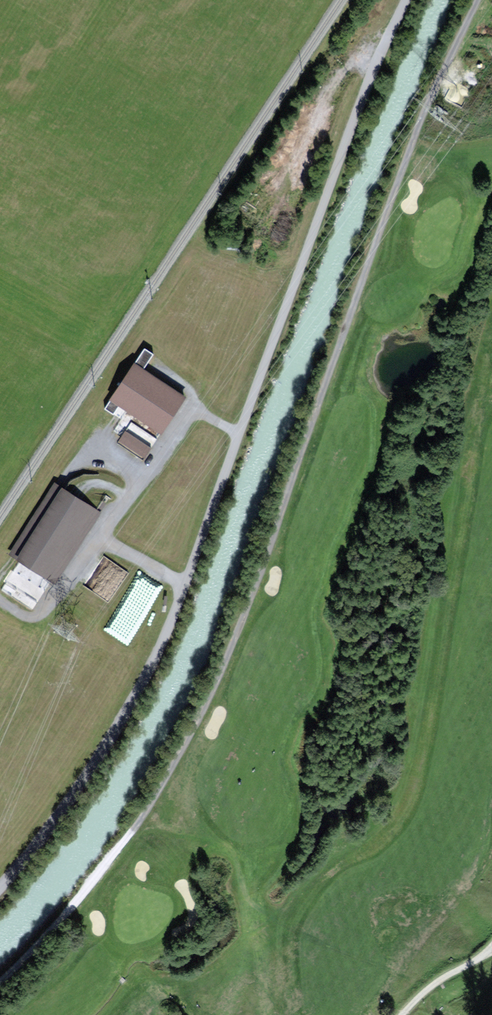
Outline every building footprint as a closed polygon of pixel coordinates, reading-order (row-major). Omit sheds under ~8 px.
[(109,401),(161,435),(186,397),(134,363),(109,401)] [(11,554),(52,580),(96,512),(55,486),(11,554)]
